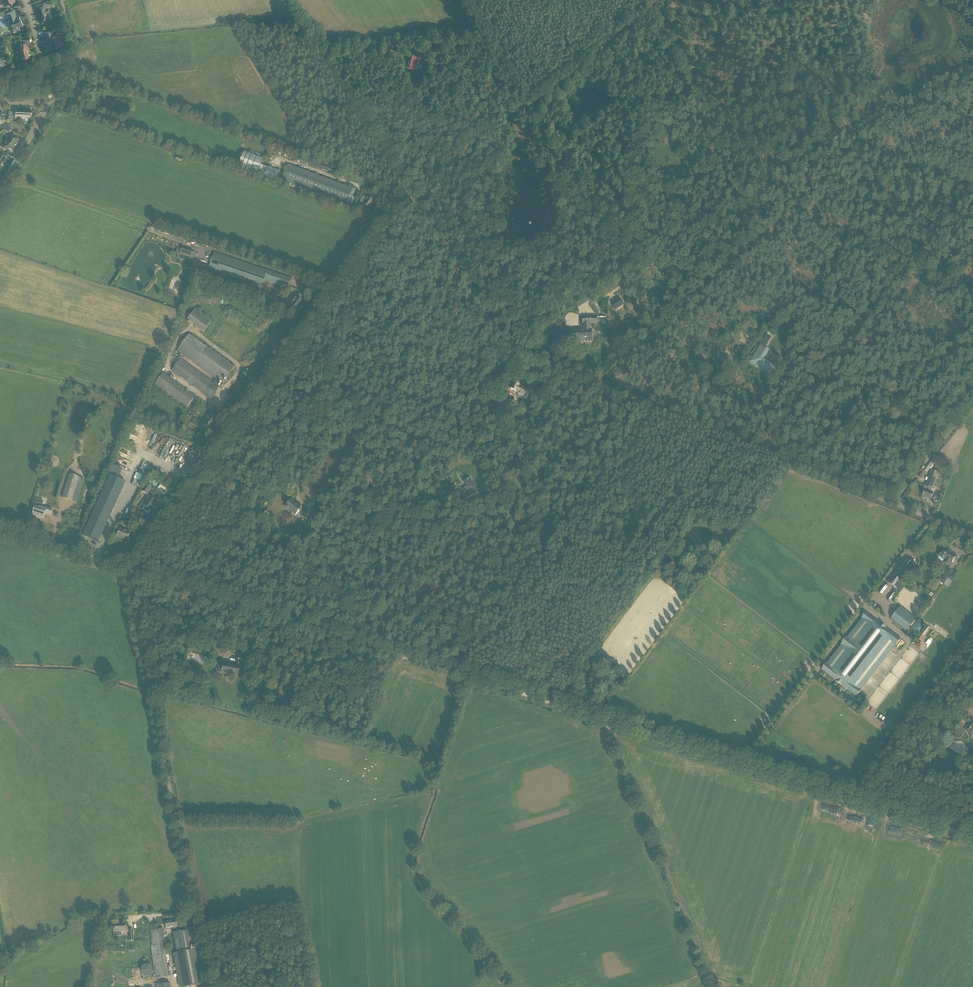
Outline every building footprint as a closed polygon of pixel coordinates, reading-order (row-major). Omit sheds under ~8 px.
[(47,7),(46,6),(49,5),(47,1),(36,5),(39,14),(38,14),(41,22),(49,19),(47,12),(49,11),(48,7),(47,7)] [(11,22),(13,28),(12,28),(13,32),(20,30),(20,28),(19,26),(19,25),(23,24),(21,19),(20,19),(19,14),(16,15),(14,10),(6,13),(8,18),(9,22),(11,22)] [(52,29),(43,32),(46,39),(49,38),(50,41),(49,41),(51,48),(57,46),(57,45),(60,44),(58,38),(57,34),(58,34),(57,28),(52,29)] [(25,42),(18,43),(19,50),(20,49),(22,55),(19,56),(20,59),(24,58),(24,57),(29,56),(28,52),(30,51),(28,45),(26,45),(25,42)] [(410,63),(410,65),(416,67),(420,54),(413,52),(411,60),(409,59),(408,63),(410,63)] [(31,116),(31,112),(25,111),(25,112),(15,112),(14,120),(25,121),(25,122),(29,123),(30,116),(31,116)] [(533,128),(521,127),(522,126),(520,126),(520,122),(517,122),(516,127),(517,127),(517,136),(522,136),(531,136),(531,132),(536,132),(537,130),(537,125),(533,125),(533,128)] [(12,152),(19,140),(12,136),(9,140),(8,139),(5,144),(6,144),(3,149),(8,151),(9,150),(12,152)] [(549,148),(552,145),(546,140),(543,143),(549,148)] [(256,175),(263,159),(245,152),(238,168),(256,175)] [(287,165),(281,181),(347,205),(353,189),(287,165)] [(276,181),(280,171),(267,167),(264,177),(276,181)] [(600,205),(611,198),(606,191),(595,198),(600,205)] [(369,209),(376,198),(368,194),(366,198),(367,198),(363,205),(369,209)] [(607,213),(616,207),(612,200),(603,207),(607,213)] [(193,260),(196,253),(179,247),(177,254),(179,254),(179,255),(193,260)] [(288,289),(292,279),(214,252),(208,269),(262,287),(264,281),(288,289)] [(669,279),(677,273),(674,269),(666,274),(669,279)] [(296,312),(299,308),(303,302),(299,300),(302,296),(297,293),(294,296),(296,297),(289,307),(296,312)] [(620,299),(611,304),(615,310),(623,305),(620,299)] [(204,332),(211,322),(195,310),(187,320),(204,332)] [(582,330),(572,330),(572,341),(591,341),(591,330),(590,330),(590,328),(590,322),(589,321),(590,321),(590,320),(589,320),(589,318),(589,317),(586,317),(582,317),(582,321),(582,323),(582,324),(583,324),(583,330),(582,330)] [(222,384),(235,366),(190,334),(177,351),(218,381),(215,384),(180,359),(171,371),(211,399),(219,387),(218,386),(220,382),(222,384)] [(760,346),(765,348),(770,340),(766,337),(760,346)] [(765,348),(760,346),(750,362),(769,375),(772,370),(772,371),(775,367),(766,361),(765,357),(769,351),(765,348)] [(500,381),(504,378),(508,374),(504,369),(495,376),(500,381)] [(186,409),(195,396),(163,373),(154,385),(186,409)] [(526,398),(530,391),(519,385),(514,382),(512,387),(511,389),(518,393),(518,394),(522,396),(526,398)] [(210,430),(217,420),(214,417),(218,413),(213,409),(209,414),(211,415),(204,425),(210,430)] [(925,491),(922,497),(923,497),(923,498),(925,499),(926,498),(930,500),(932,495),(935,490),(933,489),(939,473),(931,470),(929,476),(925,486),(923,490),(925,491)] [(63,493),(62,498),(72,501),(73,501),(80,478),(69,474),(63,493)] [(111,476),(83,536),(99,542),(126,483),(121,481),(111,476)] [(466,492),(464,494),(467,499),(477,493),(474,488),(471,490),(470,488),(473,486),(470,480),(468,481),(467,481),(464,483),(467,488),(465,489),(466,492)] [(148,496),(153,488),(147,483),(141,491),(148,496)] [(144,501),(139,507),(140,508),(144,511),(148,514),(150,511),(152,512),(156,505),(155,504),(157,502),(150,497),(146,502),(144,501)] [(298,506),(291,500),(286,507),(296,515),(299,512),(302,514),(301,515),(305,518),(306,517),(309,513),(302,507),(299,505),(298,506)] [(41,508),(42,504),(37,502),(35,506),(32,515),(43,518),(45,513),(51,515),(52,509),(45,507),(44,509),(41,508)] [(479,505),(471,510),(474,515),(482,510),(479,505)] [(132,528),(133,524),(122,520),(121,525),(132,528)] [(128,541),(130,533),(120,529),(117,537),(128,541)] [(957,557),(944,548),(943,551),(942,550),(939,553),(941,554),(939,556),(945,560),(943,563),(949,567),(951,564),(954,561),(957,557)] [(914,565),(906,559),(888,583),(896,589),(897,588),(900,591),(907,582),(904,579),(903,578),(913,565),(914,566),(914,565)] [(941,576),(937,580),(943,585),(953,572),(949,568),(942,577),(941,576)] [(901,607),(891,619),(907,632),(917,619),(901,607)] [(862,619),(847,638),(847,637),(841,645),(827,664),(826,664),(822,670),(836,681),(842,686),(856,697),(861,691),(861,690),(896,645),(896,646),(901,640),(886,628),(887,628),(881,623),(880,624),(866,613),(861,619),(862,619)] [(217,664),(216,672),(222,673),(238,676),(240,667),(239,667),(240,660),(248,662),(250,655),(238,653),(236,666),(223,664),(223,665),(217,664)] [(967,717),(964,721),(968,724),(963,730),(967,732),(972,736),(972,735),(972,722),(967,717)] [(838,817),(857,822),(859,815),(840,810),(838,817)] [(177,921),(165,922),(166,929),(174,928),(174,932),(174,933),(182,932),(181,926),(178,927),(177,921)] [(126,927),(126,924),(113,924),(113,929),(113,933),(128,932),(128,930),(128,927),(126,927)] [(158,929),(158,924),(150,925),(151,930),(152,945),(151,946),(155,979),(168,977),(163,934),(162,929),(158,929)] [(173,933),(177,953),(174,954),(180,986),(189,986),(201,985),(195,950),(191,951),(187,931),(182,932),(174,933),(173,933)] [(147,977),(148,976),(149,976),(150,976),(151,975),(152,974),(152,973),(153,972),(153,971),(153,970),(153,969),(152,968),(152,967),(151,967),(151,966),(150,966),(150,965),(149,965),(148,964),(147,964),(146,964),(145,964),(145,965),(144,965),(143,965),(143,966),(142,966),(142,967),(141,967),(141,968),(141,969),(141,970),(141,971),(141,972),(141,973),(142,974),(142,975),(143,975),(144,976),(145,976),(146,977),(147,977)]
